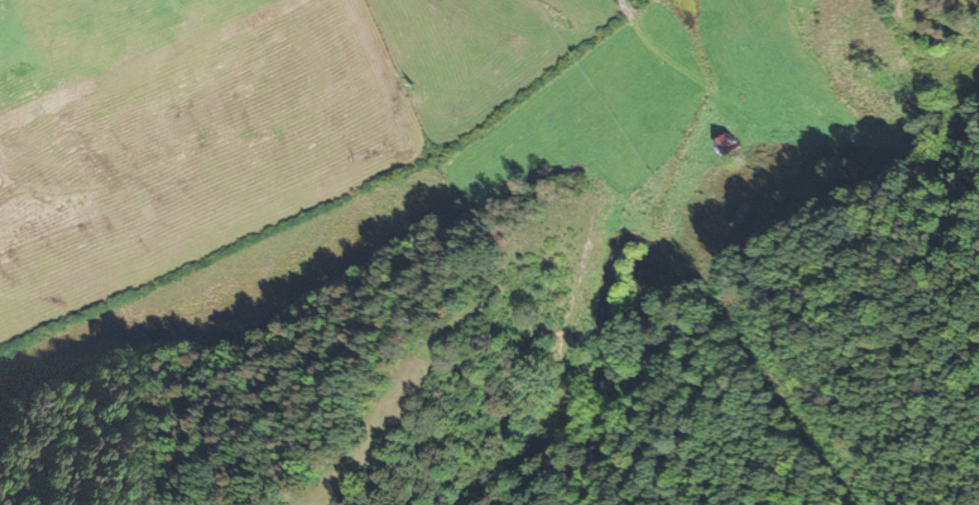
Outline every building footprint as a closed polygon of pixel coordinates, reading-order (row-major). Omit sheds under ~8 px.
[(717,144),(728,157),(735,152),(723,138),(717,144)]
